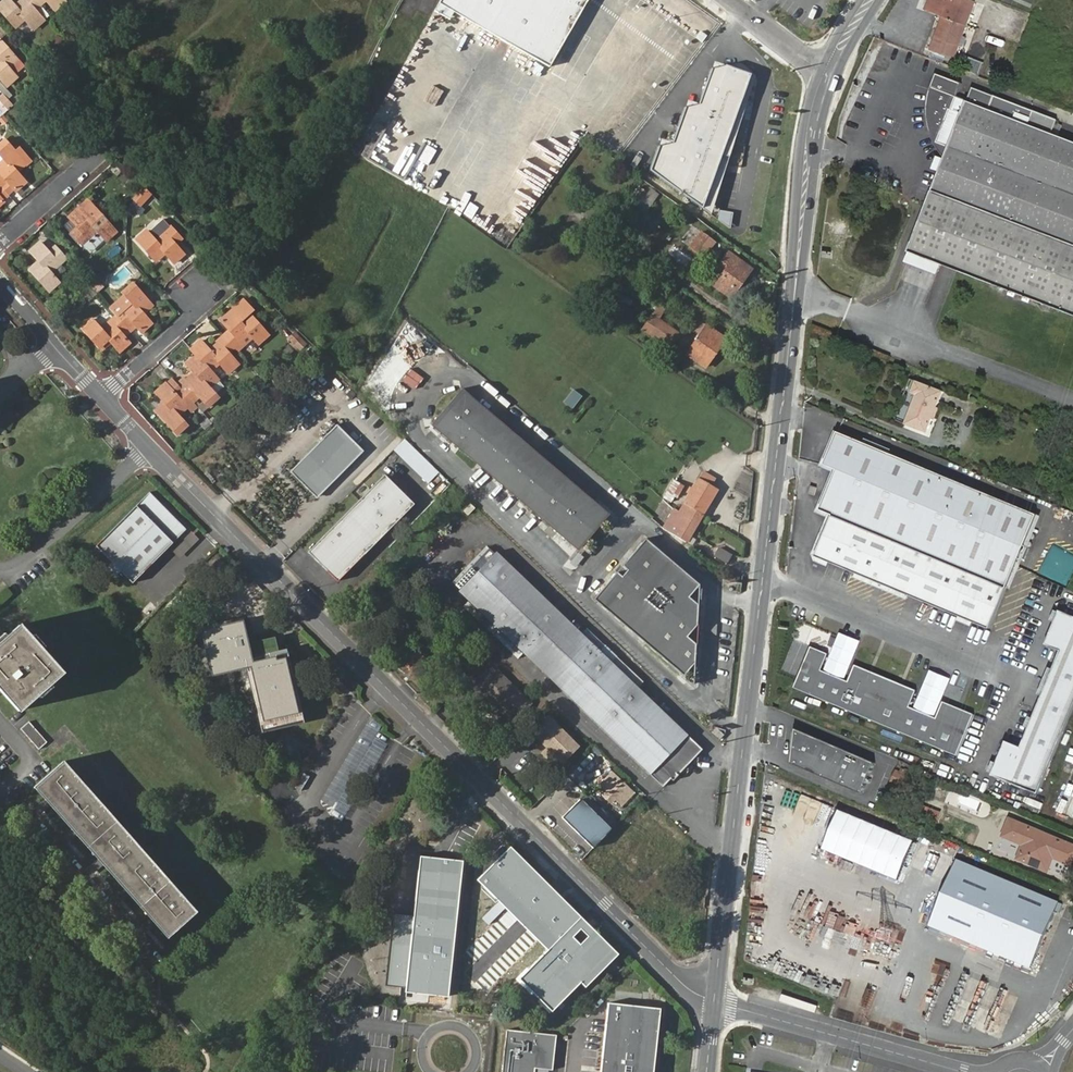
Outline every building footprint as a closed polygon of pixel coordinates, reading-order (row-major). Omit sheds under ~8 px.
[(37,0),(21,0),(15,5),(11,0),(5,0),(0,4),(0,8),(17,26),(26,18),(35,27),(44,18),(36,9),(41,4),(37,0)] [(56,9),(65,0),(48,0),(56,9)] [(572,0),(441,0),(434,11),(443,16),(448,8),(454,12),(549,68),(567,39),(554,31),(572,0)] [(554,31),(567,39),(589,0),(572,0),(554,31)] [(973,0),(930,0),(925,11),(942,17),(931,50),(954,59),(976,1),(973,0)] [(449,20),(454,12),(448,8),(443,16),(449,20)] [(6,84),(16,76),(7,66),(16,58),(0,39),(0,77),(6,84)] [(16,58),(7,66),(16,76),(25,67),(16,58)] [(701,208),(750,72),(724,63),(711,67),(699,102),(685,106),(673,140),(658,145),(649,171),(701,208)] [(933,74),(928,86),(956,97),(961,84),(933,74)] [(1052,135),(967,102),(956,97),(928,86),(927,90),(924,97),(923,106),(923,113),(923,119),(924,128),(928,138),(932,146),(936,152),(939,156),(943,160),(931,192),(908,253),(1072,316),(1072,143),(1052,135)] [(1058,120),(973,89),(967,102),(1052,135),(1058,120)] [(7,109),(13,105),(5,94),(0,98),(0,100),(7,109)] [(1,185),(7,179),(15,189),(24,181),(15,171),(25,163),(25,164),(30,159),(19,146),(14,151),(4,140),(0,144),(0,154),(3,158),(0,160),(0,184),(1,185)] [(145,184),(133,196),(140,202),(151,190),(145,184)] [(659,194),(651,188),(645,196),(637,190),(630,199),(647,211),(659,194)] [(82,243),(98,230),(106,239),(115,230),(97,210),(89,200),(79,208),(69,216),(78,226),(72,231),(82,243)] [(731,225),(733,212),(720,210),(718,223),(731,225)] [(180,238),(170,227),(155,240),(147,231),(137,239),(156,260),(165,252),(173,262),(182,254),(174,244),(180,238)] [(702,233),(692,247),(704,255),(715,242),(702,233)] [(65,258),(55,247),(48,252),(39,242),(30,250),(38,260),(30,267),(49,289),(57,282),(49,272),(65,258)] [(714,284),(731,296),(752,269),(729,252),(715,270),(721,275),(714,284)] [(97,281),(91,287),(96,293),(102,287),(97,281)] [(131,301),(115,315),(129,330),(136,324),(141,330),(150,323),(141,314),(151,304),(133,283),(122,292),(126,295),(131,301)] [(126,295),(110,310),(115,315),(131,301),(126,295)] [(234,346),(237,349),(242,345),(240,342),(250,333),(258,342),(268,334),(249,313),(253,309),(243,299),(232,309),(234,311),(232,313),(230,311),(221,320),(230,329),(224,335),(234,346)] [(669,346),(679,331),(655,314),(645,329),(669,346)] [(129,330),(115,315),(100,329),(92,319),(82,327),(102,349),(110,341),(119,350),(129,342),(123,336),(129,330)] [(696,330),(701,334),(707,325),(702,321),(696,330)] [(714,342),(720,347),(726,338),(707,325),(701,334),(688,353),(707,366),(712,359),(706,354),(714,342)] [(228,353),(234,346),(224,335),(208,349),(201,341),(192,349),(197,355),(210,370),(219,362),(228,371),(237,364),(228,353)] [(712,359),(720,347),(714,342),(706,354),(712,359)] [(209,388),(219,379),(210,370),(197,355),(187,364),(195,373),(181,387),(192,400),(199,394),(208,405),(217,397),(209,388)] [(942,389),(916,378),(910,392),(915,394),(903,423),(928,432),(940,404),(937,402),(942,389)] [(178,415),(193,401),(192,400),(181,387),(175,393),(166,383),(156,392),(165,401),(156,409),(177,433),(186,425),(178,415)] [(464,388),(434,424),(569,538),(572,535),(584,545),(609,515),(597,505),(599,502),(464,388)] [(573,389),(564,401),(572,408),(581,396),(573,389)] [(336,426),(290,472),(316,498),(362,452),(336,426)] [(1034,514),(835,434),(822,466),(835,471),(826,491),(918,528),(992,558),(1014,567),(1034,514)] [(704,471),(700,478),(712,486),(716,478),(704,471)] [(414,503),(384,473),(307,550),(336,580),(414,503)] [(669,493),(679,498),(688,483),(679,477),(669,493)] [(680,512),(675,510),(691,520),(697,510),(703,514),(718,490),(712,486),(700,478),(680,512)] [(807,495),(812,497),(815,491),(809,488),(807,495)] [(185,528),(149,491),(135,505),(172,542),(185,528)] [(992,558),(918,528),(826,491),(818,512),(831,517),(1006,587),(1014,567),(992,558)] [(599,502),(597,505),(609,515),(612,512),(599,502)] [(131,582),(172,542),(135,505),(94,545),(131,582)] [(675,510),(665,527),(687,541),(690,536),(703,514),(697,510),(691,520),(675,510)] [(1006,587),(831,517),(814,558),(989,628),(1006,587)] [(197,537),(191,530),(171,549),(178,556),(197,537)] [(572,535),(569,538),(582,548),(584,545),(572,535)] [(690,536),(687,541),(693,544),(696,539),(690,536)] [(179,557),(199,538),(197,537),(178,556),(179,557)] [(647,537),(595,598),(686,675),(696,662),(701,583),(647,537)] [(461,587),(495,552),(487,544),(453,580),(461,587)] [(733,556),(720,548),(715,555),(728,564),(733,556)] [(704,750),(497,550),(495,552),(461,587),(459,589),(667,789),(704,750)] [(1061,609),(1046,643),(1061,649),(1021,745),(1006,739),(991,773),(1037,792),(1072,707),(1072,614),(1061,609)] [(246,643),(248,642),(243,619),(200,630),(212,677),(246,669),(243,658),(250,657),(246,643)] [(19,710),(62,672),(21,625),(0,643),(0,688),(19,710)] [(246,669),(261,729),(303,719),(286,648),(278,650),(274,636),(248,642),(246,643),(250,657),(243,658),(246,669)] [(793,687),(956,756),(975,713),(943,700),(936,716),(909,705),(915,689),(854,664),(847,680),(822,669),(828,653),(810,646),(793,687)] [(486,671),(480,677),(485,682),(479,688),(512,720),(530,701),(497,669),(491,675),(486,671)] [(322,799),(333,807),(382,724),(370,717),(322,799)] [(578,745),(552,720),(537,736),(548,747),(543,752),(550,759),(555,754),(562,761),(578,745)] [(21,729),(40,749),(48,741),(29,721),(21,729)] [(876,761),(795,727),(792,763),(863,792),(876,761)] [(331,813),(342,820),(388,743),(376,736),(331,813)] [(152,917),(157,923),(168,935),(195,911),(185,898),(188,895),(183,890),(180,893),(159,869),(162,866),(157,860),(154,863),(132,839),(136,836),(131,830),(127,833),(106,809),(110,806),(105,800),(101,803),(80,780),(84,776),(79,771),(75,774),(64,762),(37,786),(47,798),(52,804),(74,828),(79,833),(100,857),(105,863),(126,887),(131,893),(152,917)] [(613,771),(601,783),(622,804),(634,792),(613,771)] [(594,846),(617,822),(585,792),(562,816),(594,846)] [(47,798),(44,800),(49,806),(52,804),(47,798)] [(49,806),(44,800),(37,807),(42,813),(49,806)] [(1023,842),(1018,855),(1047,868),(1054,855),(1072,864),(1072,843),(1010,817),(1005,827),(1026,836),(1023,842)] [(1002,834),(1023,842),(1026,836),(1005,827),(1002,834)] [(74,828),(70,831),(75,836),(79,833),(74,828)] [(75,836),(70,831),(63,837),(68,842),(75,836)] [(618,956),(508,848),(476,880),(547,950),(520,977),(552,1008),(579,981),(586,988),(618,956)] [(100,857),(96,860),(101,866),(105,863),(100,857)] [(461,862),(419,858),(413,916),(394,914),(387,985),(405,986),(404,993),(447,997),(461,862)] [(1058,901),(958,859),(931,923),(1030,966),(1058,901)] [(101,866),(96,860),(89,867),(95,872),(101,866)] [(126,887),(122,890),(128,896),(131,893),(126,887)] [(128,896),(122,890),(115,896),(121,902),(128,896)] [(149,920),(154,926),(157,923),(152,917),(149,920)] [(147,932),(154,926),(149,920),(142,926),(147,932)] [(606,1002),(599,1071),(652,1071),(659,1007),(606,1002)] [(505,1028),(501,1071),(534,1071),(534,1066),(548,1068),(552,1068),(555,1033),(505,1028)]
